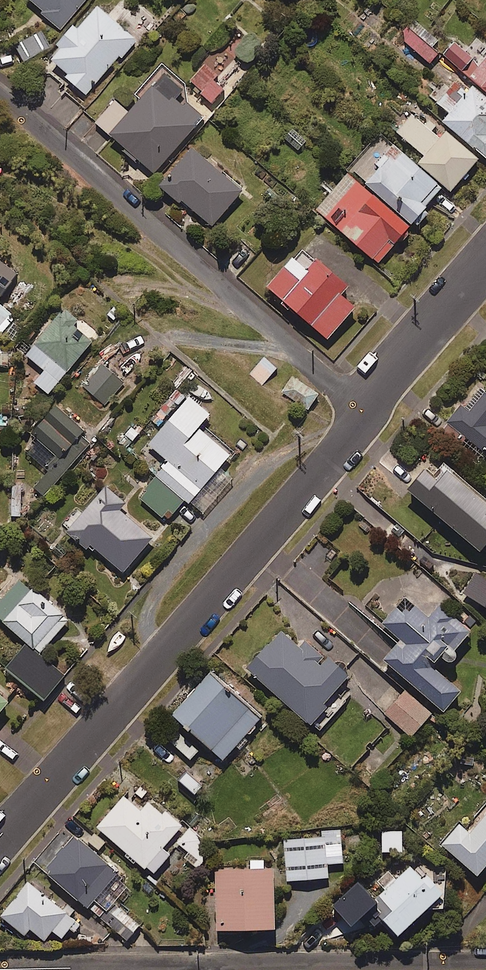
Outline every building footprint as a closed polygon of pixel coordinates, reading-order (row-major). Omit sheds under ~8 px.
[(62,30),(87,0),(27,0),(62,30)] [(136,36),(99,5),(79,28),(76,25),(50,56),(70,74),(68,77),(87,93),(136,36)] [(436,39),(412,20),(397,38),(429,63),(437,53),(430,47),(436,39)] [(50,44),(41,30),(15,47),(24,61),(50,44)] [(471,59),(452,44),(443,55),(461,71),(471,59)] [(238,66),(219,49),(190,81),(213,102),(226,88),(222,84),(238,66)] [(465,74),(485,93),(485,50),(465,74)] [(188,84),(165,64),(139,94),(144,99),(132,113),(117,100),(97,123),(155,174),(204,117),(179,95),(188,84)] [(451,84),(436,103),(448,113),(440,122),(484,158),(485,155),(485,101),(470,88),(464,95),(451,84)] [(418,106),(393,135),(416,154),(411,161),(442,187),(448,193),(478,158),(418,106)] [(442,187),(411,161),(381,135),(349,173),(409,225),(442,187)] [(244,191),(195,147),(164,182),(213,225),(244,191)] [(409,225),(349,173),(316,211),(376,263),(409,225)] [(351,285),(308,245),(271,285),(330,338),(359,307),(344,293),(351,285)] [(0,257),(0,297),(1,297),(20,274),(0,257)] [(96,336),(63,309),(27,355),(46,370),(37,382),(50,393),(96,336)] [(277,368),(264,357),(250,374),(262,385),(277,368)] [(128,384),(102,363),(83,386),(110,407),(128,384)] [(319,394),(294,376),(284,391),(309,409),(319,394)] [(476,387),(440,434),(479,464),(485,456),(485,395),(476,387)] [(212,413),(192,396),(150,444),(169,461),(139,496),(168,521),(186,499),(191,503),(232,455),(200,427),(212,413)] [(88,427),(60,403),(33,434),(60,456),(34,487),(46,497),(88,447),(78,439),(88,427)] [(434,483),(420,471),(404,491),(477,553),(485,542),(485,510),(442,473),(434,483)] [(29,486),(12,486),(12,516),(29,515),(29,486)] [(125,502),(106,486),(67,534),(91,554),(96,548),(126,572),(155,536),(120,508),(125,502)] [(18,572),(0,592),(0,617),(29,642),(7,666),(45,699),(66,676),(41,653),(71,619),(18,572)] [(431,618),(407,597),(383,625),(401,642),(387,659),(448,711),(466,690),(436,665),(446,654),(456,663),(463,654),(458,650),(474,631),(443,604),(431,618)] [(303,651),(284,634),(251,670),(321,733),(347,703),(337,694),(352,677),(313,641),(303,651)] [(263,716),(212,672),(175,715),(226,759),(263,716)] [(14,698),(0,687),(0,715),(14,698)] [(435,712),(408,689),(386,713),(413,737),(435,712)] [(201,750),(182,732),(173,742),(191,759),(201,750)] [(142,809),(126,795),(99,825),(153,875),(171,855),(163,848),(183,827),(152,798),(142,809)] [(469,831),(460,823),(443,843),(479,876),(485,868),(485,811),(469,831)] [(215,848),(189,828),(175,846),(201,866),(215,848)] [(344,863),(343,836),(285,839),(287,880),(330,878),(329,864),(344,863)] [(132,885),(76,837),(46,872),(128,942),(141,927),(114,905),(132,885)] [(266,860),(250,860),(250,868),(216,868),(217,930),(277,929),(276,869),(266,870),(266,860)] [(422,876),(412,865),(399,878),(390,869),(379,879),(387,889),(371,904),(401,936),(447,893),(426,871),(422,876)] [(77,921),(31,882),(3,914),(26,934),(31,927),(45,939),(53,930),(63,938),(77,921)]
